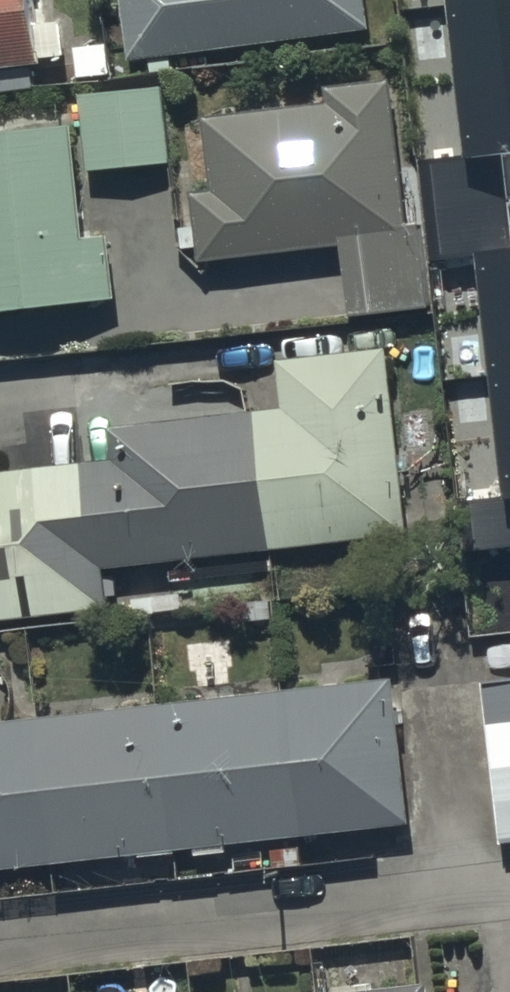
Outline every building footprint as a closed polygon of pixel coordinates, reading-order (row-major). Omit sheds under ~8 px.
[(34,83),(32,52),(71,50),(68,16),(37,18),(36,0),(0,0),(0,86),(34,83)] [(130,68),(376,35),(371,0),(121,0),(130,68)] [(509,546),(509,241),(499,154),(509,153),(509,0),(451,0),(470,158),(428,163),(440,259),(472,255),(501,498),(469,502),(475,551),(509,546)] [(195,186),(202,251),(343,237),(351,311),(419,304),(395,70),(327,76),(329,95),(208,107),(216,184),(195,186)] [(82,85),(87,161),(171,156),(166,79),(82,85)] [(115,301),(111,240),(84,242),(76,126),(0,131),(0,308),(115,301)] [(273,361),(274,413),(107,436),(116,471),(0,485),(0,624),(117,610),(108,571),(412,537),(390,348),(273,361)] [(393,670),(0,728),(0,888),(412,832),(393,670)] [(484,676),(501,833),(509,832),(509,673),(484,676)] [(429,982),(356,991),(430,991),(429,982)]
